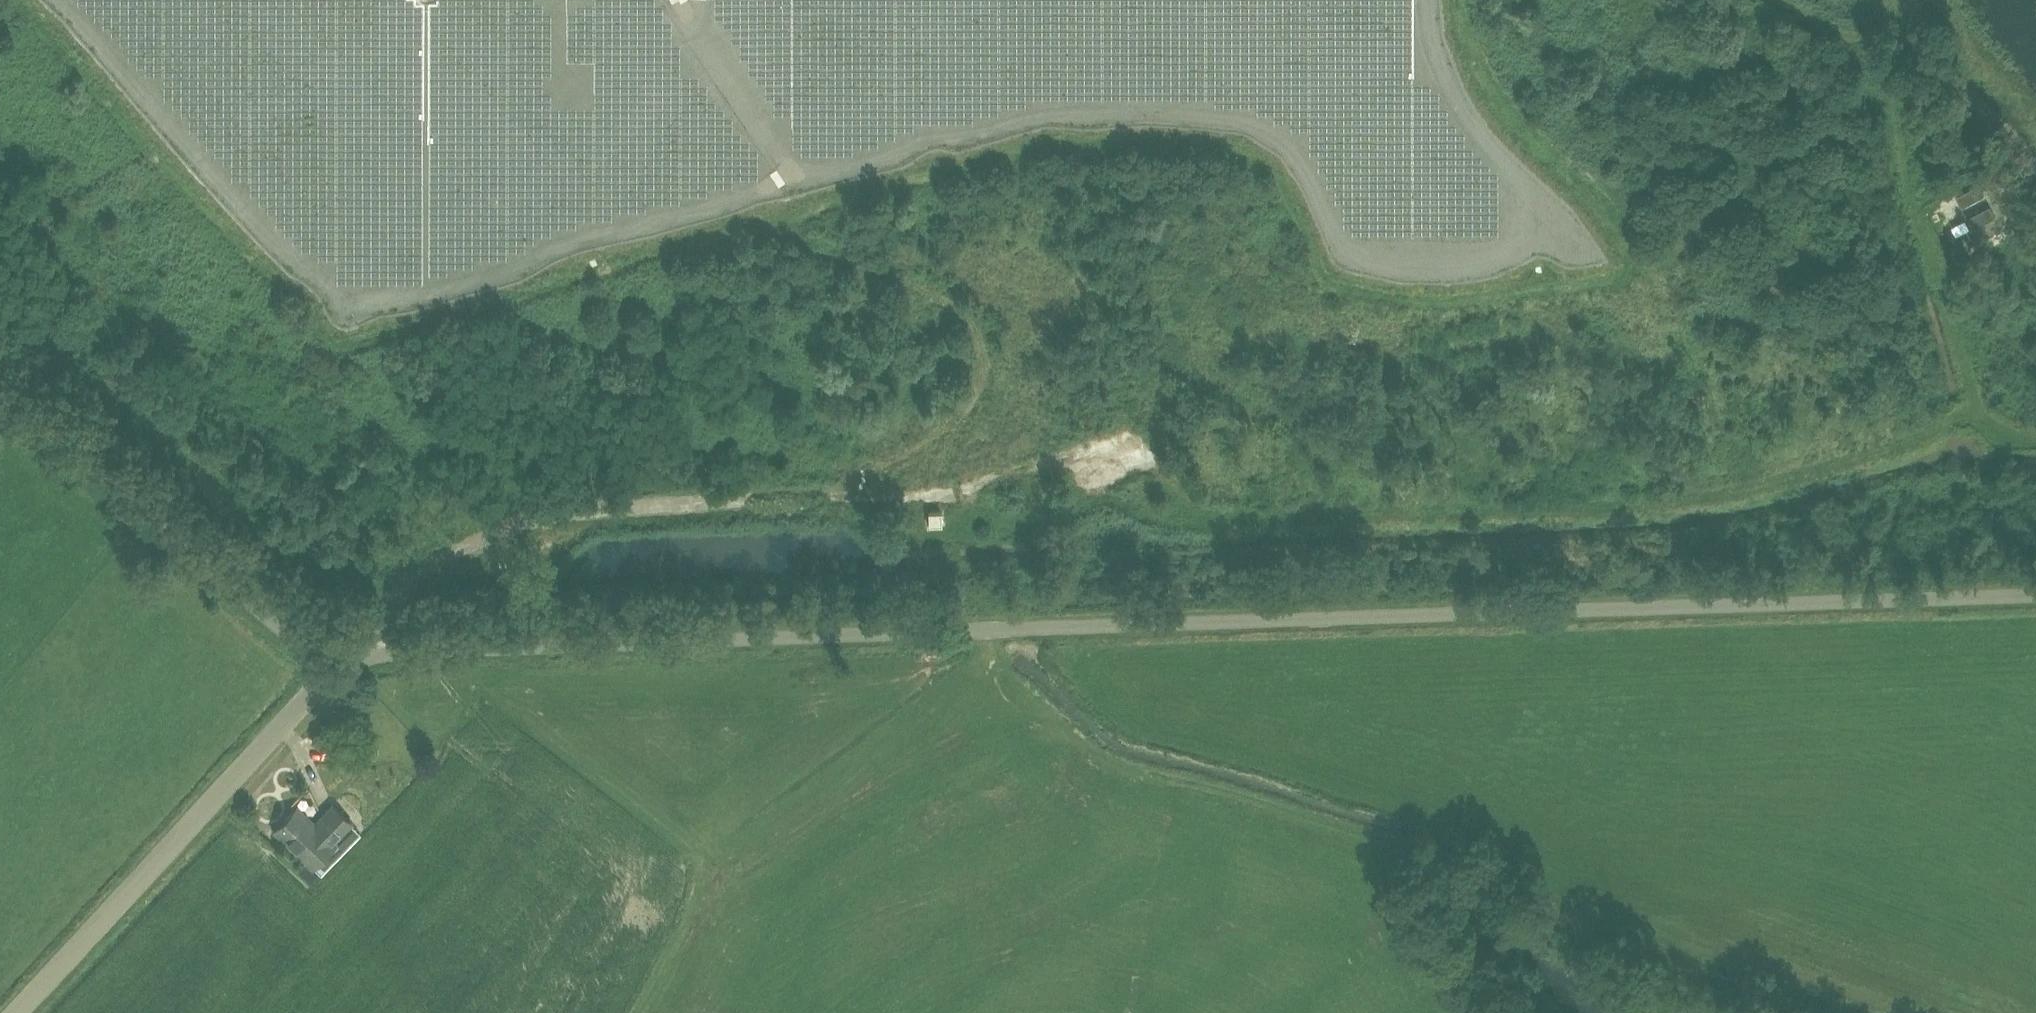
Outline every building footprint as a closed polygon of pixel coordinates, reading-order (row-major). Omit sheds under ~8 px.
[(1962,206),(1984,194),(1979,184),(1957,196),(1962,206)] [(1990,205),(1968,216),(1973,227),(1996,216),(1990,205)] [(1976,256),(1996,246),(2010,238),(2004,229),(1972,247),(1976,256)] [(275,830),(313,867),(336,844),(334,842),(352,823),(334,805),(323,816),(326,819),(318,827),(298,807),(275,830)]
